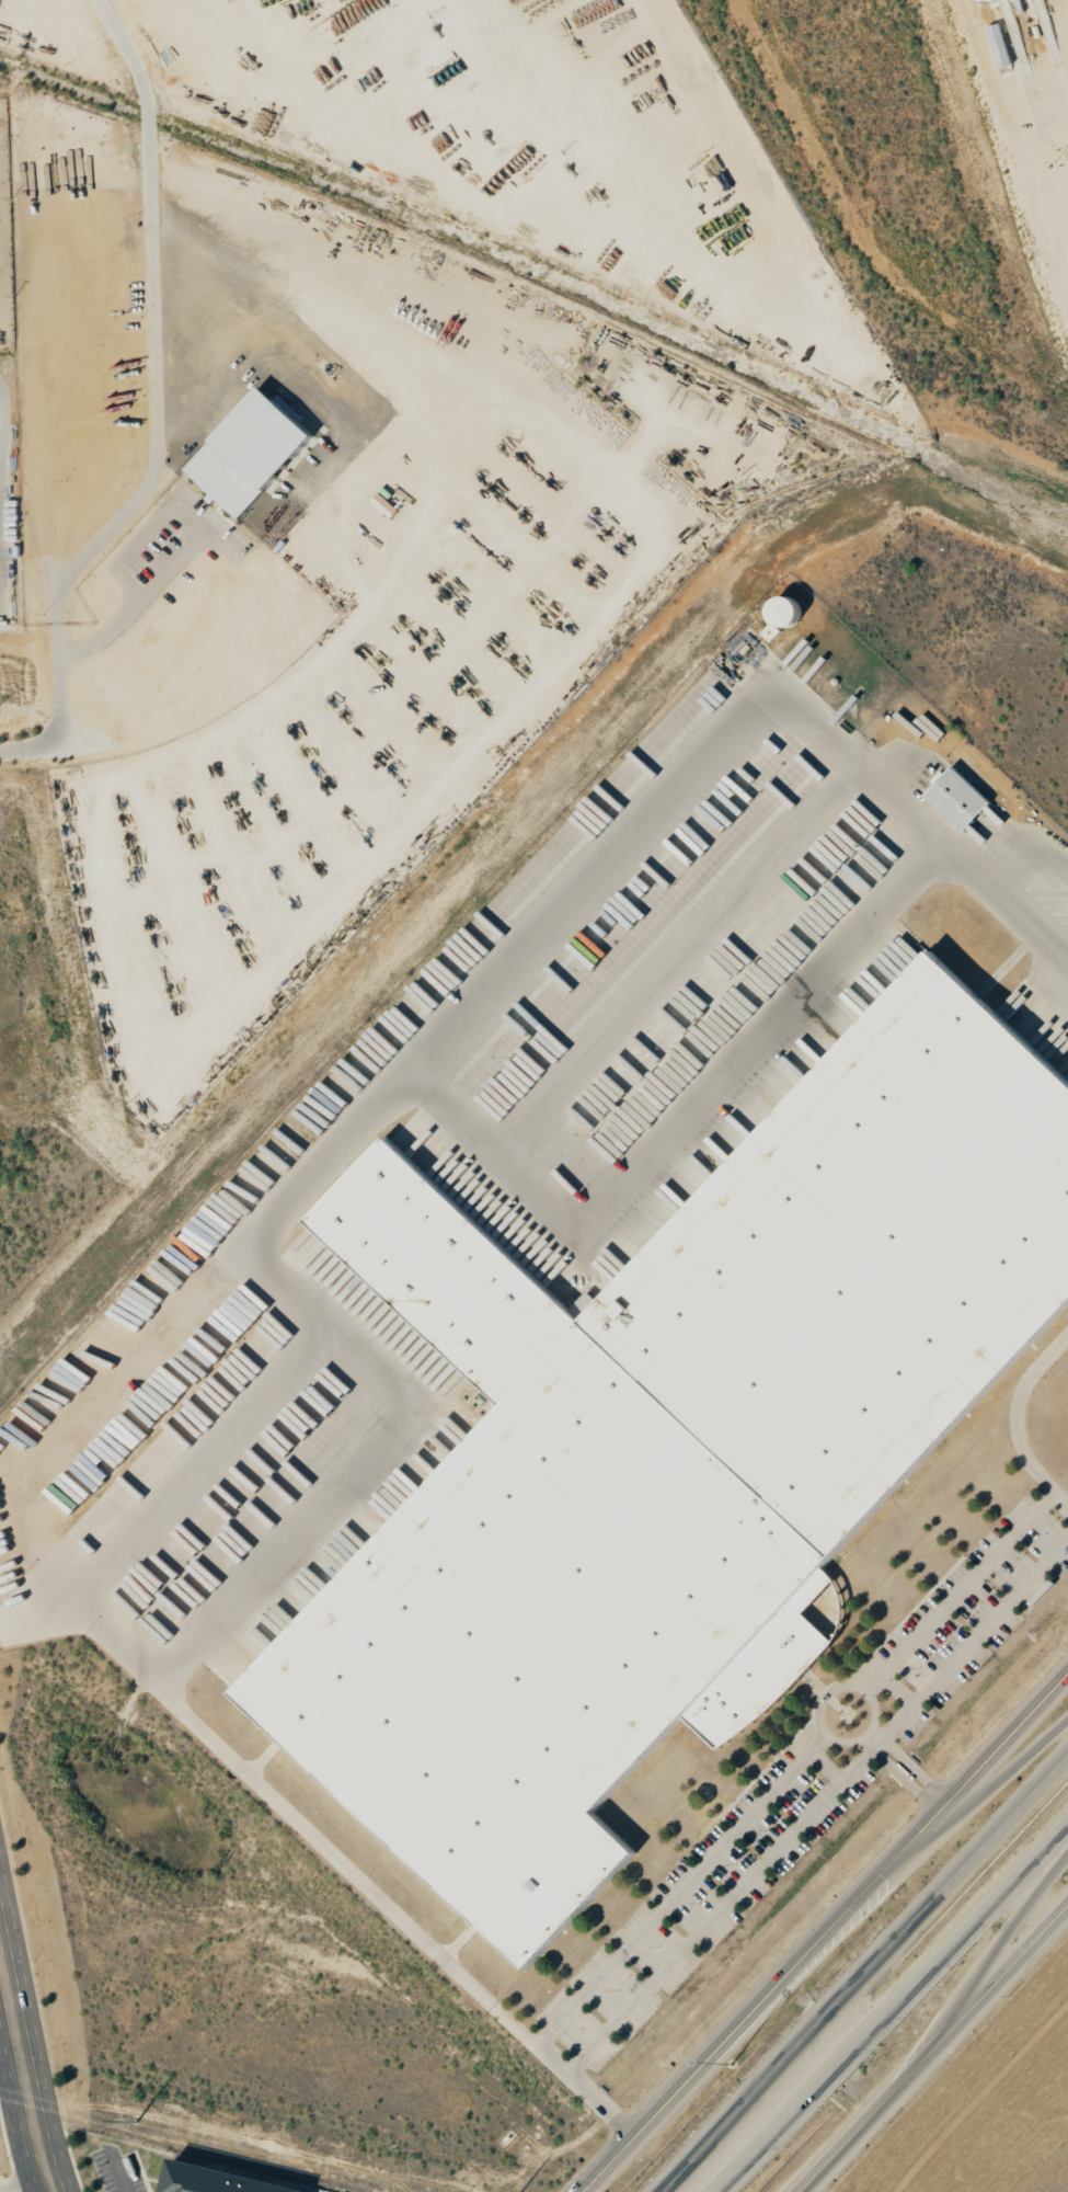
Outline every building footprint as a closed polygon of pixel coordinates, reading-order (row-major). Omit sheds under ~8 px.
[(1014,64),(1001,23),(987,27),(1000,68),(1014,64)] [(318,435),(264,385),(186,470),(240,520),(318,435)] [(926,796),(966,833),(994,803),(955,766),(946,776),(941,770),(931,781),(935,785),(926,796)] [(502,1405),(237,1692),(536,1977),(646,1851),(604,1808),(688,1723),(719,1753),(840,1642),(849,1610),(846,1589),(834,1567),(1067,1318),(1067,1076),(937,954),(589,1323),(389,1132),(311,1221),(502,1405)] [(571,1309),(582,1321),(600,1303),(588,1291),(571,1309)] [(167,2191),(314,2191),(175,2157),(167,2191)]
